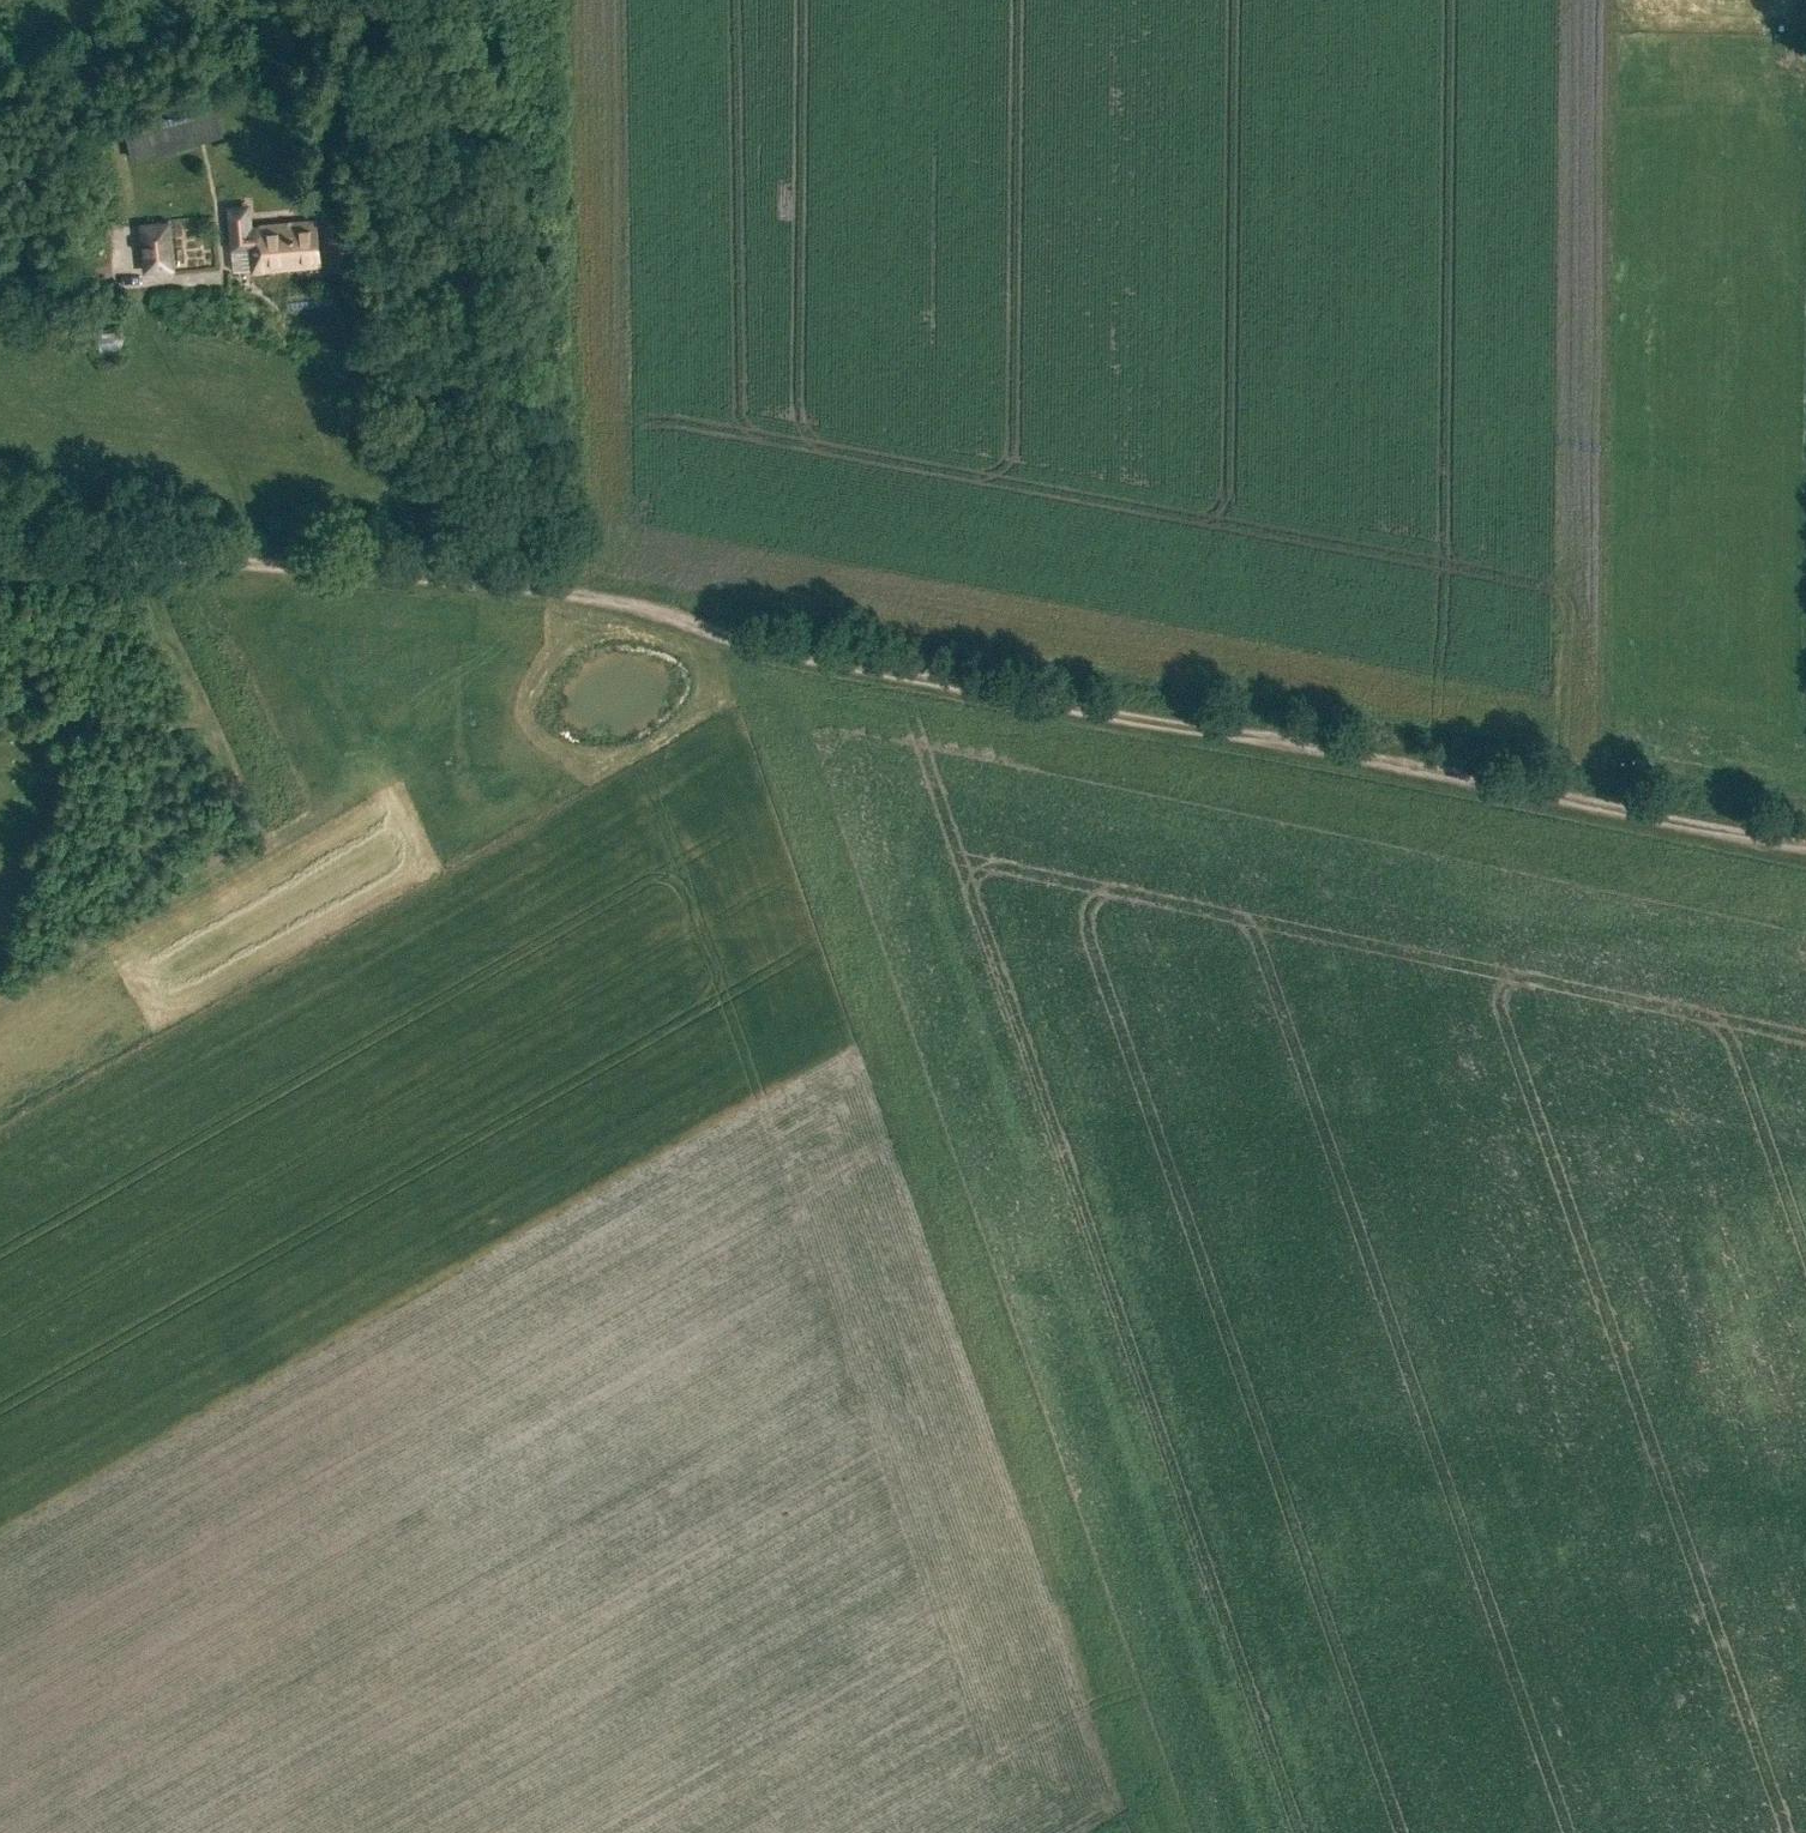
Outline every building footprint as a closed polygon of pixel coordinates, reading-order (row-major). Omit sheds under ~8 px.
[(196,141),(187,110),(140,124),(142,129),(149,155),(196,141)] [(230,215),(233,245),(250,244),(252,271),(320,264),(316,220),(253,226),(251,213),(230,215)] [(171,216),(139,219),(143,268),(175,265),(171,216)]
